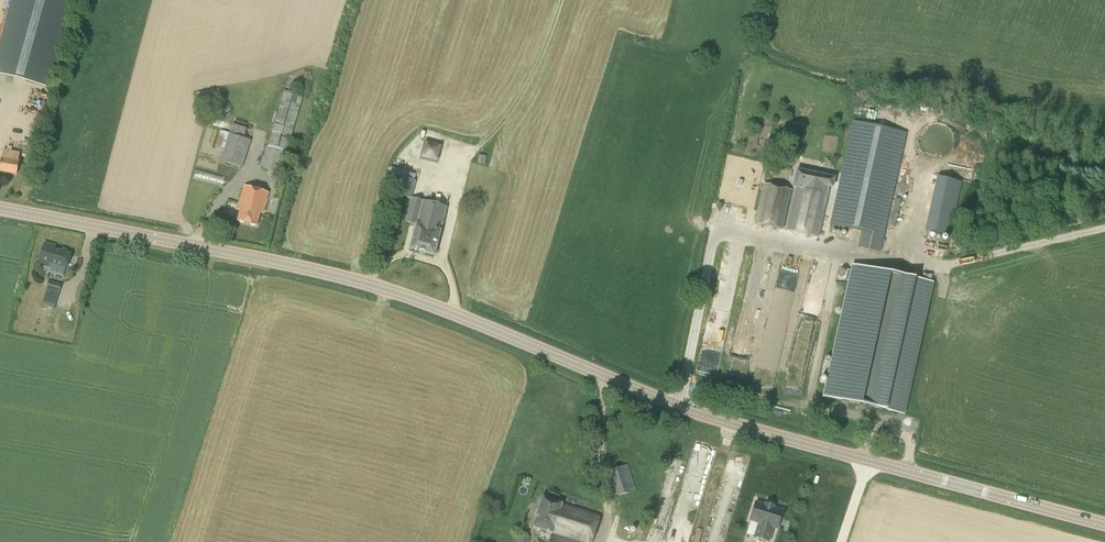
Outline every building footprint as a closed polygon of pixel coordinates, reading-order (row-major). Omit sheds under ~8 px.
[(71,0),(12,0),(0,42),(0,75),(46,88),(71,0)] [(280,174),(303,96),(284,91),(262,168),(280,174)] [(880,252),(906,133),(852,121),(829,225),(862,232),(858,248),(880,252)] [(234,123),(231,132),(244,136),(247,127),(234,123)] [(935,158),(938,158),(941,157),(944,156),(946,155),(949,153),(951,150),(952,148),(953,145),(953,142),(953,139),(953,136),(952,133),(950,131),(948,128),(946,126),(943,125),(941,124),(938,123),(935,123),(932,124),(929,125),(927,126),(924,128),(922,130),(921,132),(919,135),(919,138),(918,141),(919,144),(919,147),(921,149),(922,152),(924,154),(927,156),(929,157),(932,158),(935,158)] [(243,168),(251,141),(229,134),(221,161),(243,168)] [(438,160),(442,143),(426,139),(422,156),(438,160)] [(19,154),(3,151),(2,159),(0,159),(0,161),(0,172),(17,175),(19,163),(18,163),(19,154)] [(832,187),(834,179),(797,170),(793,188),(797,188),(788,230),(817,237),(828,186),(832,187)] [(936,176),(926,232),(951,236),(961,180),(936,176)] [(409,199),(414,181),(401,178),(396,195),(409,199)] [(783,229),(791,191),(763,185),(755,223),(783,229)] [(262,213),(268,193),(244,187),(238,210),(240,210),(237,220),(256,226),(260,212),(262,213)] [(891,224),(897,225),(902,198),(896,197),(891,224)] [(434,255),(441,230),(446,208),(412,199),(406,222),(416,224),(410,249),(434,255)] [(66,268),(70,254),(53,249),(52,255),(41,252),(39,264),(49,267),(50,264),(66,268)] [(933,283),(852,265),(822,398),(904,416),(933,283)] [(55,309),(62,284),(49,280),(42,305),(55,309)] [(888,431),(882,430),(880,439),(886,440),(888,431)] [(619,496),(635,490),(627,466),(610,471),(619,496)] [(599,517),(542,498),(533,527),(553,533),(550,541),(591,541),(599,517)] [(765,506),(755,503),(750,520),(758,522),(753,537),(769,541),(773,527),(777,528),(782,512),(772,509),(773,506),(766,504),(765,506)]
